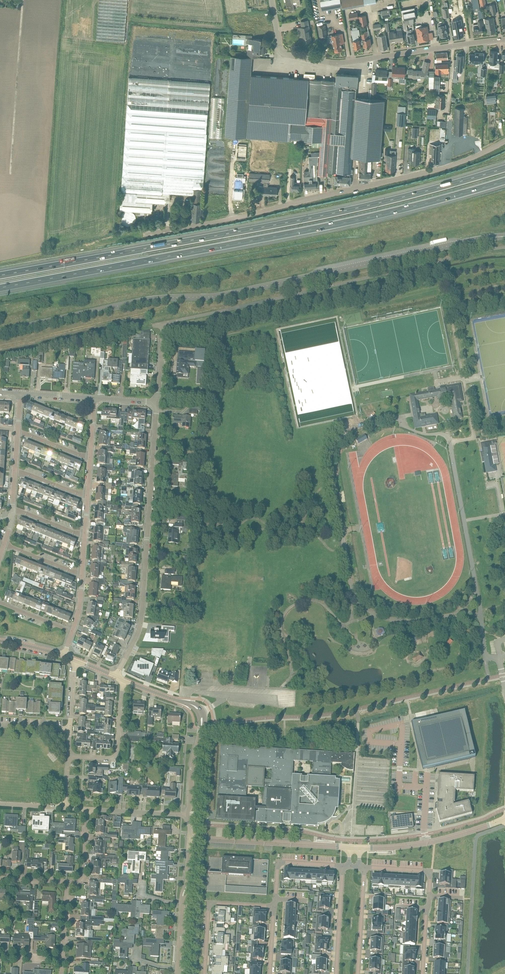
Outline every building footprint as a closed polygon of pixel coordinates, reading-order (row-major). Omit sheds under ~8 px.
[(96,40),(124,42),(127,0),(99,0),(96,40)] [(293,3),(293,2),(297,2),(297,5),(301,4),(300,0),(285,0),(287,7),(288,7),(289,11),(295,10),(293,3)] [(332,8),(342,7),(341,0),(323,0),(321,0),(322,10),(332,8)] [(342,7),(342,9),(356,6),(355,0),(341,0),(342,7)] [(413,18),(414,18),(417,18),(415,7),(403,10),(405,20),(413,18)] [(382,17),(392,16),(391,9),(379,10),(379,14),(381,13),(382,17)] [(366,15),(359,16),(361,26),(368,25),(366,15)] [(496,32),(495,27),(493,17),(485,19),(486,29),(487,33),(496,32)] [(299,32),(301,32),(310,30),(308,20),(301,21),(302,27),(298,28),(299,32)] [(460,20),(452,21),(453,26),(454,32),(455,37),(459,36),(463,35),(460,20)] [(483,32),(482,27),(482,25),(483,25),(483,20),(478,20),(479,24),(473,25),(473,28),(474,28),(474,30),(475,30),(475,33),(483,32)] [(447,35),(446,24),(445,25),(445,23),(438,24),(439,26),(438,26),(440,37),(447,35)] [(325,25),(318,26),(320,38),(327,37),(325,25)] [(422,36),(421,36),(421,41),(430,39),(429,34),(427,26),(421,27),(423,33),(421,33),(422,36)] [(404,40),(402,30),(402,28),(396,28),(397,30),(389,32),(391,41),(399,40),(399,41),(404,40)] [(361,47),(360,42),(359,35),(360,35),(359,29),(351,30),(354,49),(361,47)] [(311,41),(310,30),(301,32),(303,42),(311,41)] [(371,46),(371,41),(370,38),(369,31),(361,32),(363,40),(361,40),(362,43),(363,43),(364,47),(371,46)] [(344,43),(343,38),(343,33),(332,35),(335,51),(342,50),(341,43),(344,43)] [(388,48),(387,43),(386,35),(379,36),(381,49),(388,48)] [(247,57),(251,57),(258,58),(258,57),(257,57),(256,57),(256,54),(259,54),(260,53),(263,53),(263,49),(265,49),(265,50),(265,42),(260,42),(260,39),(247,38),(247,43),(253,44),(253,50),(248,49),(247,57)] [(490,51),(489,63),(494,63),(494,67),(499,67),(499,63),(499,58),(496,58),(497,51),(490,51)] [(469,54),(468,62),(470,62),(470,64),(474,64),(474,62),(483,63),(484,53),(479,52),(478,54),(469,54)] [(454,59),(453,67),(456,67),(456,70),(462,71),(463,56),(462,55),(462,54),(459,54),(459,55),(457,55),(457,60),(454,60),(454,59)] [(428,76),(427,70),(429,62),(424,61),(422,71),(412,71),(412,70),(408,70),(408,75),(408,76),(412,76),(412,78),(416,77),(428,77),(428,76)] [(448,70),(448,69),(448,64),(443,64),(435,64),(435,74),(441,74),(441,70),(448,70)] [(404,76),(404,73),(405,68),(392,67),(392,72),(392,75),(404,76)] [(386,74),(387,74),(387,71),(376,70),(375,79),(386,80),(386,74)] [(335,85),(342,85),(356,86),(357,75),(336,74),(335,81),(335,85)] [(128,104),(208,110),(210,84),(130,78),(128,104)] [(444,95),(439,95),(436,95),(436,108),(444,108),(444,95)] [(210,137),(223,138),(224,97),(211,97),(210,137)] [(126,129),(166,132),(207,135),(208,110),(128,104),(126,129)] [(462,135),(463,116),(464,108),(455,108),(454,135),(462,135)] [(436,110),(427,109),(426,118),(435,119),(436,110)] [(397,112),(397,125),(405,125),(406,113),(397,112)] [(121,193),(136,194),(162,195),(163,180),(166,132),(126,129),(121,193)] [(203,183),(207,135),(166,132),(163,180),(203,183)] [(432,155),(431,163),(439,164),(440,145),(430,144),(429,155),(432,155)] [(246,145),(237,145),(236,159),(245,159),(246,145)] [(394,171),(395,166),(396,155),(390,155),(390,150),(385,149),(385,156),(384,161),(386,161),(386,171),(394,171)] [(411,163),(419,164),(420,152),(415,151),(415,149),(408,149),(408,159),(408,157),(411,157),(410,158),(411,159),(411,163)] [(319,181),(317,181),(317,174),(318,156),(308,156),(309,171),(303,171),(304,181),(304,188),(319,187),(319,181)] [(371,158),(360,157),(358,178),(370,179),(371,163),(371,158)] [(343,173),(336,172),(336,176),(335,176),(334,184),(342,184),(343,173)] [(277,191),(277,187),(277,186),(267,186),(267,182),(269,183),(269,174),(249,173),(249,181),(257,181),(257,190),(256,195),(276,196),(277,191)] [(350,173),(343,173),(342,184),(350,185),(350,177),(349,177),(350,173)] [(234,181),(233,198),(242,198),(243,182),(245,182),(245,177),(241,177),(241,181),(234,181)] [(300,187),(300,183),(293,182),(293,177),(290,177),(290,186),(290,191),(298,191),(298,187),(300,187)] [(163,180),(162,195),(165,196),(165,193),(193,195),(193,189),(202,190),(203,183),(163,180)] [(201,204),(202,190),(193,189),(193,195),(191,221),(200,221),(200,216),(201,204)] [(120,201),(135,203),(136,194),(121,193),(120,201)] [(165,204),(165,196),(162,195),(136,194),(135,203),(152,204),(152,203),(165,204)] [(152,213),(152,204),(135,203),(120,201),(120,205),(120,210),(152,213)] [(135,218),(135,217),(135,216),(134,215),(133,214),(132,213),(131,212),(130,212),(129,212),(128,212),(127,212),(126,212),(125,213),(124,214),(123,215),(123,216),(122,217),(122,219),(123,220),(123,221),(124,222),(125,223),(126,224),(127,224),(128,225),(130,225),(131,224),(132,224),(133,223),(134,222),(135,221),(135,220),(135,218)] [(132,354),(148,354),(148,344),(150,344),(150,340),(143,339),(143,335),(138,335),(136,335),(136,336),(138,336),(137,339),(133,339),(133,343),(135,344),(135,349),(134,349),(133,354),(132,353),(132,354)] [(100,356),(100,364),(103,364),(103,369),(104,370),(104,373),(103,372),(102,376),(102,381),(109,382),(109,381),(111,381),(111,383),(112,383),(112,374),(109,374),(109,373),(109,368),(113,368),(113,360),(108,359),(108,361),(104,360),(104,352),(102,352),(102,349),(101,349),(100,356)] [(177,369),(176,374),(177,374),(177,376),(188,377),(189,367),(189,366),(196,366),(196,367),(198,367),(204,368),(205,349),(198,349),(196,349),(196,353),(183,352),(183,361),(177,361),(177,366),(177,369)] [(148,354),(132,354),(131,364),(131,369),(131,371),(140,371),(140,370),(148,370),(148,365),(147,365),(148,354)] [(53,366),(53,369),(52,379),(56,380),(56,378),(64,379),(65,374),(65,369),(68,370),(69,356),(65,356),(65,365),(59,364),(59,369),(57,369),(57,367),(53,366)] [(29,378),(29,373),(29,370),(29,366),(30,360),(18,360),(18,365),(23,366),(22,373),(21,373),(21,377),(29,378)] [(84,367),(83,377),(86,377),(86,378),(94,379),(95,365),(95,360),(84,360),(84,363),(84,364),(87,364),(86,367),(84,367)] [(113,360),(113,368),(117,368),(116,375),(112,374),(112,383),(120,384),(120,379),(121,375),(122,361),(118,361),(118,360),(113,360)] [(72,379),(72,380),(73,380),(73,381),(80,381),(81,378),(81,377),(83,377),(84,367),(79,367),(79,363),(74,362),(73,367),(73,379),(72,379)] [(53,366),(53,368),(41,368),(41,372),(40,377),(48,378),(48,379),(52,379),(53,369),(53,366)] [(140,371),(131,371),(131,375),(130,384),(146,385),(145,385),(146,385),(146,376),(145,376),(145,374),(148,374),(148,370),(140,370),(140,371)] [(415,394),(410,395),(410,397),(411,401),(417,400),(421,399),(423,399),(432,397),(433,397),(435,397),(437,396),(438,399),(450,397),(451,397),(452,402),(452,405),(453,408),(452,408),(453,411),(453,413),(454,419),(455,419),(456,419),(459,418),(462,418),(462,417),(461,412),(460,407),(459,407),(458,401),(460,401),(461,400),(458,384),(448,386),(449,388),(446,389),(441,390),(435,391),(434,387),(427,388),(428,390),(428,392),(420,394),(416,394),(416,393),(415,393),(415,394)] [(417,400),(411,401),(411,402),(414,419),(416,427),(425,425),(426,425),(437,423),(438,423),(438,422),(436,415),(426,417),(425,413),(420,414),(417,400)] [(31,411),(32,411),(35,404),(29,402),(29,403),(25,402),(24,403),(24,408),(29,410),(28,414),(30,415),(31,411)] [(40,407),(35,404),(32,411),(37,414),(40,407)] [(40,407),(37,414),(36,416),(38,417),(39,414),(43,416),(46,409),(40,407)] [(43,416),(49,418),(51,411),(46,409),(43,416)] [(101,416),(107,417),(107,418),(109,419),(110,417),(110,410),(104,409),(103,412),(101,412),(101,416)] [(120,413),(120,410),(110,410),(110,417),(109,419),(120,419),(120,418),(121,418),(121,421),(124,421),(124,419),(124,418),(124,414),(120,413)] [(51,411),(49,418),(54,420),(57,413),(51,411)] [(124,421),(124,422),(127,423),(127,420),(128,420),(133,421),(133,420),(133,418),(138,419),(139,412),(129,411),(128,414),(127,414),(124,414),(124,418),(124,419),(124,421)] [(138,429),(137,432),(144,433),(144,427),(141,427),(142,426),(142,424),(142,419),(145,419),(146,412),(139,412),(138,419),(139,419),(138,426),(138,429)] [(59,425),(63,415),(57,413),(54,420),(53,424),(55,425),(55,423),(59,424),(59,425)] [(68,418),(63,415),(59,425),(64,427),(65,425),(68,418)] [(178,417),(178,416),(173,415),(173,423),(183,423),(183,427),(190,428),(190,417),(183,416),(183,417),(178,417)] [(65,425),(71,427),(74,420),(68,418),(65,425)] [(79,422),(74,420),(71,427),(77,429),(79,422)] [(79,422),(77,429),(73,437),(72,440),(80,444),(82,439),(80,438),(81,436),(78,434),(79,433),(78,433),(78,432),(81,433),(85,424),(79,422)] [(108,430),(108,433),(100,433),(100,439),(110,440),(110,437),(110,436),(110,434),(115,434),(115,435),(116,435),(116,434),(123,435),(123,432),(123,431),(117,431),(108,430)] [(135,442),(145,442),(146,436),(144,436),(144,433),(137,432),(133,432),(132,432),(129,432),(129,435),(131,435),(135,435),(135,442)] [(364,434),(356,439),(359,444),(367,439),(364,434)] [(100,439),(99,446),(102,446),(104,446),(106,446),(107,446),(107,449),(114,449),(122,450),(122,447),(122,446),(121,446),(110,445),(110,444),(110,440),(100,439)] [(29,450),(32,443),(26,441),(23,450),(28,452),(29,450)] [(483,452),(483,455),(486,473),(496,471),(495,465),(494,465),(492,457),(494,456),(493,454),(492,454),(490,445),(496,444),(496,441),(481,443),(482,452),(483,452)] [(145,442),(135,442),(134,442),(133,448),(128,447),(128,451),(130,451),(136,451),(142,451),(142,449),(145,449),(145,442)] [(29,450),(35,452),(38,445),(32,443),(29,450)] [(38,445),(35,452),(34,455),(39,457),(43,448),(38,445)] [(46,457),(49,450),(49,449),(46,447),(45,448),(43,448),(39,457),(41,458),(43,455),(46,457)] [(99,451),(99,458),(110,458),(110,455),(110,452),(114,453),(114,449),(107,449),(107,452),(106,452),(104,452),(101,451),(99,451)] [(46,457),(52,459),(54,452),(49,450),(46,457)] [(57,461),(60,454),(54,452),(52,459),(50,463),(56,465),(57,461)] [(66,456),(60,454),(57,461),(62,463),(63,464),(66,456)] [(71,459),(66,456),(63,464),(62,463),(62,466),(64,467),(65,465),(68,467),(68,466),(71,459)] [(113,465),(109,465),(110,458),(99,458),(98,464),(107,465),(106,468),(113,468),(113,465)] [(77,461),(71,459),(68,466),(74,468),(77,461)] [(143,467),(144,461),(130,460),(130,463),(136,463),(136,467),(129,466),(129,469),(140,470),(140,467),(143,467)] [(77,461),(74,468),(72,474),(74,474),(76,469),(79,470),(82,463),(77,461)] [(189,463),(175,462),(170,461),(170,464),(179,465),(178,473),(169,473),(170,473),(170,478),(169,478),(168,486),(173,486),(178,487),(179,479),(189,480),(189,474),(182,474),(183,469),(188,470),(189,463)] [(97,476),(108,477),(109,474),(107,474),(107,471),(113,471),(113,470),(115,470),(115,468),(113,468),(106,468),(105,467),(105,470),(98,470),(97,476)] [(131,472),(131,479),(135,479),(142,479),(143,473),(139,473),(140,470),(129,469),(129,472),(131,472)] [(105,483),(105,486),(113,487),(113,484),(108,483),(109,477),(108,477),(97,476),(97,483),(105,483)] [(26,489),(29,482),(23,480),(20,479),(18,485),(21,486),(21,487),(23,488),(21,493),(21,494),(19,499),(23,501),(24,498),(23,498),(24,496),(26,489)] [(127,488),(133,488),(133,487),(138,487),(138,486),(142,486),(142,479),(135,479),(131,479),(130,479),(129,484),(127,484),(127,485),(127,488)] [(26,489),(32,491),(35,484),(29,482),(26,489)] [(40,486),(35,484),(32,491),(37,493),(40,486)] [(40,494),(43,495),(46,488),(40,486),(37,493),(36,498),(38,499),(40,494)] [(105,486),(104,486),(104,489),(97,488),(96,495),(107,495),(108,489),(112,490),(112,489),(113,489),(114,487),(113,487),(105,486)] [(49,498),(51,490),(46,488),(43,495),(49,498)] [(133,491),(133,488),(127,488),(126,491),(130,491),(130,497),(141,498),(141,492),(133,491)] [(57,493),(51,490),(49,498),(47,501),(53,503),(57,493)] [(63,495),(57,493),(53,503),(59,505),(63,495)] [(68,497),(63,495),(59,505),(64,507),(65,504),(66,504),(68,497)] [(107,502),(107,495),(96,495),(96,501),(99,501),(98,504),(111,505),(111,502),(107,502)] [(67,511),(69,512),(74,499),(68,497),(66,504),(68,505),(67,508),(68,509),(67,511)] [(140,504),(141,498),(130,497),(130,501),(129,501),(129,503),(130,503),(125,503),(125,506),(132,506),(132,504),(140,504)] [(81,510),(82,503),(82,502),(80,501),(74,499),(69,512),(68,515),(67,517),(75,520),(77,516),(72,514),(74,507),(77,508),(81,510)] [(95,513),(103,514),(107,514),(107,508),(110,508),(111,505),(98,504),(98,507),(96,507),(95,513)] [(98,520),(97,523),(103,523),(105,523),(105,520),(102,520),(103,514),(95,513),(95,520),(98,520)] [(139,517),(129,516),(129,520),(128,520),(127,520),(126,520),(125,521),(124,521),(124,522),(124,525),(136,526),(137,523),(139,523),(139,517)] [(18,525),(24,528),(26,520),(21,518),(18,525)] [(24,528),(22,532),(24,533),(26,529),(29,530),(32,523),(26,520),(24,528)] [(32,531),(35,532),(38,525),(32,523),(29,530),(27,534),(30,535),(32,531)] [(95,528),(94,535),(104,535),(105,535),(105,530),(109,530),(109,527),(105,526),(105,523),(103,523),(97,523),(97,526),(97,529),(95,528)] [(169,530),(168,543),(173,543),(178,543),(179,531),(179,527),(182,528),(182,524),(180,524),(177,524),(175,524),(175,527),(172,527),(172,531),(169,530)] [(35,532),(40,534),(43,527),(38,525),(35,532)] [(43,527),(40,534),(39,537),(42,538),(43,535),(46,536),(49,529),(43,527)] [(127,531),(127,537),(137,538),(138,531),(136,531),(136,529),(131,528),(124,528),(123,531),(127,531)] [(54,532),(49,529),(46,536),(51,539),(54,532)] [(54,532),(51,539),(57,541),(60,534),(54,532)] [(65,536),(60,534),(57,541),(56,543),(61,545),(62,543),(63,543),(65,536)] [(94,535),(94,541),(96,541),(96,544),(107,545),(108,542),(104,542),(104,541),(104,535),(94,535)] [(71,538),(65,536),(63,543),(68,545),(71,538)] [(137,538),(127,537),(126,543),(122,543),(122,546),(129,547),(129,544),(137,544),(137,538)] [(77,541),(71,538),(68,545),(68,547),(67,548),(70,549),(71,546),(74,548),(77,541)] [(93,547),(93,553),(103,554),(103,548),(108,548),(108,545),(96,544),(95,547),(93,547)] [(128,550),(129,547),(122,546),(122,549),(126,550),(126,556),(136,556),(137,550),(130,550),(128,550)] [(103,554),(93,553),(92,560),(94,560),(94,563),(106,564),(106,561),(103,560),(103,557),(103,554)] [(15,564),(21,566),(24,559),(18,557),(15,564)] [(24,559),(21,566),(20,568),(22,569),(23,567),(26,568),(29,561),(24,559)] [(26,568),(32,571),(35,564),(29,561),(26,568)] [(106,567),(106,564),(94,563),(94,566),(91,565),(91,572),(101,572),(103,573),(103,566),(106,567)] [(35,564),(32,571),(38,573),(36,575),(37,575),(40,566),(35,564)] [(125,568),(125,574),(135,575),(136,569),(134,568),(134,566),(128,565),(120,565),(120,567),(121,567),(121,568),(125,568)] [(46,568),(40,566),(37,575),(39,576),(40,574),(43,575),(46,568)] [(52,570),(46,568),(43,575),(42,578),(44,578),(46,576),(49,577),(52,570)] [(49,577),(54,580),(57,573),(52,570),(49,577)] [(93,578),(93,581),(105,582),(105,579),(97,578),(98,575),(101,576),(101,572),(91,572),(91,578),(93,578)] [(54,580),(60,582),(63,575),(57,573),(54,580)] [(68,577),(63,575),(60,582),(59,585),(61,586),(62,583),(66,584),(68,577)] [(182,585),(182,583),(182,577),(162,576),(163,576),(162,581),(161,589),(171,590),(171,582),(178,582),(178,585),(182,585)] [(74,579),(68,577),(66,584),(65,586),(70,588),(69,588),(76,591),(76,583),(73,582),(74,579)] [(90,584),(89,590),(96,591),(101,591),(101,585),(104,585),(105,582),(93,581),(92,584),(90,584)] [(11,591),(8,597),(13,599),(13,600),(18,602),(22,593),(24,587),(25,587),(26,583),(22,582),(20,584),(22,585),(20,591),(17,590),(15,593),(11,591)] [(125,593),(134,593),(135,587),(133,587),(133,584),(127,584),(120,583),(120,586),(125,587),(124,593),(125,593)] [(25,594),(22,593),(18,602),(24,605),(27,597),(28,595),(25,594)] [(123,602),(130,603),(131,603),(132,600),(134,600),(134,593),(125,593),(125,597),(122,597),(121,599),(119,599),(116,599),(116,602),(118,602),(123,602)] [(32,600),(27,597),(24,605),(29,607),(33,597),(32,600)] [(39,599),(33,597),(29,607),(35,609),(38,600),(39,599)] [(44,602),(38,600),(35,609),(40,611),(44,603),(44,602)] [(130,605),(130,603),(123,602),(123,605),(122,608),(122,611),(133,612),(134,605),(130,605)] [(44,603),(40,611),(46,613),(49,606),(49,605),(44,603)] [(87,609),(98,611),(100,611),(101,611),(102,608),(95,607),(96,604),(88,603),(87,609)] [(46,613),(52,616),(55,606),(53,606),(52,608),(49,606),(46,613)] [(55,606),(52,616),(57,618),(60,611),(55,609),(56,607),(55,606)] [(87,609),(86,615),(89,615),(89,618),(96,621),(97,617),(98,617),(100,611),(98,611),(87,609)] [(66,613),(60,611),(57,618),(63,620),(66,613)] [(133,618),(133,612),(122,611),(121,611),(120,617),(119,617),(119,619),(130,621),(130,618),(133,618)] [(71,615),(66,613),(63,620),(69,622),(71,615)] [(97,635),(97,636),(99,637),(100,637),(101,637),(102,634),(92,630),(94,627),(96,624),(95,624),(96,621),(89,618),(89,619),(88,620),(86,620),(83,626),(85,627),(84,630),(88,632),(97,635)] [(129,626),(130,621),(119,619),(119,622),(120,623),(119,626),(117,629),(127,634),(130,627),(129,626)] [(152,629),(151,638),(164,639),(164,637),(169,637),(169,631),(174,631),(175,627),(161,626),(163,627),(163,628),(163,630),(159,630),(158,630),(155,630),(155,629),(154,629),(154,630),(152,629)] [(116,633),(114,636),(118,638),(119,639),(124,641),(127,634),(117,629),(116,633)] [(420,634),(410,637),(411,642),(421,639),(420,634)] [(80,647),(83,648),(86,641),(80,638),(77,645),(80,647)] [(86,641),(83,648),(85,649),(89,651),(93,645),(89,643),(91,640),(88,638),(86,641)] [(104,656),(104,655),(106,652),(105,652),(106,651),(108,647),(98,643),(93,653),(100,657),(101,654),(104,655),(104,656)] [(106,652),(104,655),(104,656),(107,657),(106,659),(111,661),(111,662),(113,663),(114,661),(114,660),(115,657),(115,656),(120,646),(115,645),(114,644),(110,653),(106,651),(105,652),(106,652)] [(152,649),(152,651),(156,653),(155,656),(160,659),(163,651),(164,649),(163,649),(152,649)] [(418,653),(413,658),(415,661),(421,656),(418,653)] [(16,660),(12,659),(12,658),(9,658),(9,659),(8,668),(10,669),(10,670),(14,671),(16,660)] [(14,672),(26,674),(27,661),(23,661),(23,659),(20,659),(20,660),(16,660),(14,671),(14,672)] [(27,660),(27,661),(26,674),(34,675),(35,664),(36,661),(27,660)] [(135,662),(132,671),(140,674),(141,673),(149,676),(154,664),(145,661),(144,663),(144,664),(137,661),(137,663),(135,662)] [(34,676),(55,679),(60,680),(60,678),(65,678),(66,671),(65,671),(65,668),(60,667),(60,665),(57,665),(57,666),(52,666),(52,664),(46,664),(46,665),(35,664),(34,675),(34,676)] [(160,672),(157,680),(167,683),(169,680),(172,681),(172,682),(177,682),(178,673),(173,673),(173,675),(164,672),(164,674),(160,672)] [(46,700),(46,703),(48,703),(47,711),(49,711),(49,713),(60,713),(60,712),(62,712),(62,705),(60,705),(61,701),(62,701),(63,697),(61,697),(61,693),(63,693),(63,689),(61,689),(62,684),(55,684),(55,683),(50,682),(49,682),(48,699),(47,699),(46,700)] [(104,700),(106,700),(107,687),(104,686),(104,685),(100,684),(100,686),(97,686),(97,689),(97,692),(103,692),(103,698),(104,698),(103,700),(104,700)] [(81,698),(87,698),(87,696),(85,696),(86,692),(91,692),(91,690),(94,691),(94,689),(80,688),(80,695),(81,695),(81,698)] [(81,700),(80,706),(96,708),(96,706),(95,706),(95,705),(92,705),(92,704),(86,704),(86,700),(81,700)] [(133,711),(144,711),(145,702),(144,702),(144,703),(141,703),(141,702),(134,702),(133,711)] [(150,709),(149,725),(153,725),(153,717),(161,717),(161,707),(153,707),(153,709),(150,709)] [(474,751),(464,710),(436,717),(411,722),(414,734),(419,754),(423,753),(427,768),(471,757),(470,752),(474,751)] [(181,714),(169,713),(168,723),(172,723),(172,722),(180,723),(181,714)] [(110,727),(95,726),(94,731),(94,735),(94,734),(95,734),(95,730),(104,730),(104,734),(110,734),(110,727)] [(87,734),(84,734),(83,747),(93,748),(93,745),(94,741),(90,740),(90,742),(87,741),(87,739),(87,734)] [(94,741),(93,745),(96,745),(96,749),(99,749),(99,748),(103,748),(104,736),(101,736),(101,742),(97,742),(97,739),(94,739),(94,741)] [(172,744),(172,739),(159,738),(151,738),(151,737),(147,737),(146,737),(141,737),(128,736),(128,741),(127,741),(132,742),(142,742),(142,741),(159,742),(164,742),(164,744),(163,743),(162,752),(167,753),(167,759),(173,759),(174,753),(178,753),(179,744),(172,744)] [(218,779),(218,786),(218,793),(217,793),(217,794),(218,794),(217,810),(224,811),(224,819),(223,820),(254,822),(255,809),(258,810),(258,813),(257,813),(256,822),(264,823),(283,824),(283,823),(290,823),(290,824),(317,826),(317,825),(318,825),(319,825),(320,825),(321,825),(321,824),(322,824),(323,824),(324,824),(325,823),(326,823),(326,824),(325,824),(325,825),(325,826),(325,827),(325,826),(326,826),(326,825),(326,824),(326,823),(327,823),(327,822),(327,821),(328,821),(328,820),(329,820),(329,819),(330,819),(330,818),(331,818),(332,818),(332,817),(333,817),(334,817),(335,817),(336,817),(337,817),(337,816),(336,816),(335,816),(334,816),(334,817),(333,817),(333,816),(334,815),(334,814),(335,813),(335,812),(335,811),(335,810),(336,810),(336,809),(338,809),(339,781),(337,780),(335,780),(335,778),(330,777),(331,763),(341,763),(342,766),(343,766),(343,767),(344,767),(344,768),(345,768),(345,769),(346,769),(347,769),(348,770),(349,770),(350,770),(351,770),(352,770),(353,770),(354,753),(332,752),(324,752),(324,753),(322,753),(322,751),(307,751),(307,752),(303,751),(303,750),(221,745),(219,763),(219,764),(219,771),(218,778),(218,779)] [(89,773),(89,775),(96,776),(96,770),(108,770),(109,766),(111,767),(112,763),(104,763),(104,766),(96,765),(89,765),(89,773)] [(437,801),(437,809),(436,809),(440,822),(472,813),(469,801),(454,805),(454,802),(455,802),(455,790),(473,791),(474,776),(438,774),(437,801)] [(123,777),(118,777),(118,783),(117,783),(111,783),(110,786),(109,786),(109,790),(110,790),(110,793),(118,793),(117,794),(122,795),(123,777)] [(100,789),(101,784),(94,784),(88,784),(88,789),(93,789),(93,793),(105,794),(105,793),(103,793),(103,789),(100,789)] [(139,796),(140,787),(128,786),(128,785),(124,784),(123,792),(127,792),(127,795),(131,795),(132,795),(135,795),(139,796)] [(162,788),(162,789),(162,794),(165,794),(165,797),(171,798),(171,797),(174,797),(174,798),(175,798),(176,789),(175,789),(176,784),(171,784),(170,789),(162,788)] [(160,786),(156,786),(156,785),(147,785),(147,786),(143,785),(143,792),(147,792),(147,796),(151,796),(154,796),(154,797),(159,797),(160,788),(160,786)] [(17,827),(17,821),(17,816),(5,815),(5,820),(5,826),(10,827),(10,826),(12,826),(12,830),(19,830),(19,833),(25,833),(26,827),(17,827)] [(33,822),(33,826),(38,826),(48,827),(49,818),(44,817),(45,815),(42,815),(42,817),(40,817),(39,817),(33,817),(33,822)] [(412,815),(389,818),(391,830),(414,828),(412,815)] [(97,820),(96,827),(104,827),(104,821),(109,821),(109,817),(107,817),(106,816),(102,816),(100,816),(99,820),(97,820)] [(62,831),(64,831),(75,832),(76,819),(73,819),(72,819),(68,819),(64,819),(64,828),(52,827),(52,834),(62,835),(62,831)] [(131,839),(136,840),(136,822),(133,822),(133,827),(122,826),(122,834),(131,834),(131,839)] [(137,822),(136,822),(136,840),(140,840),(141,835),(150,835),(151,835),(152,828),(151,828),(151,827),(150,827),(150,828),(139,827),(140,823),(137,822)] [(158,835),(158,847),(165,848),(165,847),(166,833),(171,834),(171,831),(171,830),(170,830),(171,826),(162,826),(162,830),(154,829),(154,834),(158,835)] [(73,838),(68,838),(66,838),(59,838),(58,843),(66,844),(65,851),(69,851),(74,852),(74,844),(73,844),(73,838)] [(20,857),(21,851),(25,851),(25,843),(18,842),(17,848),(13,848),(13,851),(14,851),(14,852),(13,852),(12,860),(0,860),(0,867),(10,867),(11,862),(12,862),(17,863),(17,862),(20,862),(20,857)] [(94,847),(93,854),(96,854),(96,855),(96,858),(107,859),(117,859),(120,859),(120,856),(107,855),(105,855),(106,848),(94,847)] [(174,848),(165,847),(165,848),(158,847),(156,847),(156,852),(161,852),(160,861),(168,862),(168,861),(169,851),(173,851),(173,848),(174,848)] [(146,852),(132,852),(128,851),(127,860),(132,861),(132,873),(140,874),(140,873),(139,873),(140,860),(145,860),(146,861),(146,852)] [(73,857),(73,856),(66,855),(66,856),(66,860),(68,860),(68,864),(59,863),(59,864),(57,863),(56,870),(59,870),(72,871),(73,864),(73,857)] [(251,876),(252,859),(222,857),(221,874),(251,876)] [(42,860),(28,859),(27,867),(31,868),(31,867),(34,867),(34,868),(42,868),(43,867),(43,866),(47,866),(47,860),(42,860)] [(103,862),(104,862),(104,861),(96,860),(96,861),(91,861),(91,864),(92,864),(92,868),(102,869),(103,862)] [(160,866),(160,875),(167,876),(167,875),(168,865),(172,865),(173,862),(168,861),(168,862),(160,861),(155,861),(155,866),(160,866)] [(102,869),(92,868),(91,872),(92,872),(92,875),(95,875),(95,879),(107,880),(107,879),(107,875),(102,875),(102,869)] [(289,880),(290,870),(284,869),(284,875),(281,875),(281,881),(284,882),(284,879),(289,880)] [(440,872),(440,878),(452,879),(453,870),(446,870),(446,873),(440,872)] [(169,876),(167,875),(167,876),(160,875),(151,874),(151,879),(156,880),(155,892),(157,892),(161,892),(163,893),(163,892),(164,878),(168,879),(168,876),(169,876)] [(416,887),(415,887),(415,890),(424,890),(425,884),(422,883),(422,878),(419,877),(416,877),(416,887)] [(118,880),(118,884),(120,884),(120,883),(125,884),(125,885),(124,893),(124,896),(129,896),(129,893),(132,894),(132,893),(132,884),(133,883),(137,883),(137,880),(138,880),(133,879),(120,878),(120,879),(118,879),(118,880)] [(440,878),(439,884),(445,885),(445,888),(456,888),(456,879),(452,879),(440,878)] [(89,885),(89,889),(100,890),(101,883),(112,884),(114,885),(116,885),(117,885),(117,884),(118,884),(118,880),(107,880),(95,879),(95,882),(91,882),(91,885),(89,885)] [(89,894),(89,896),(94,896),(93,900),(104,900),(104,899),(104,898),(104,897),(100,896),(100,890),(89,889),(89,893),(90,893),(90,894),(89,894)] [(33,904),(34,897),(34,895),(30,895),(30,891),(30,893),(21,892),(22,890),(17,890),(16,901),(30,902),(29,903),(29,910),(32,910),(33,904)] [(43,892),(43,897),(42,901),(49,901),(49,912),(54,912),(55,900),(54,900),(55,893),(47,893),(47,892),(43,892)] [(330,903),(330,897),(324,897),(324,894),(318,893),(317,903),(330,903)] [(373,904),(385,905),(386,896),(380,896),(379,899),(373,898),(373,904)] [(107,903),(107,901),(93,900),(93,903),(89,902),(89,903),(82,902),(82,904),(83,904),(83,905),(81,905),(81,909),(92,910),(96,910),(96,903),(103,903),(107,903)] [(130,918),(135,918),(136,901),(133,901),(133,905),(119,904),(118,904),(116,904),(116,912),(131,913),(130,918)] [(136,901),(135,918),(140,918),(140,914),(143,914),(150,914),(150,906),(150,905),(141,905),(139,905),(139,901),(137,901),(136,901)] [(330,908),(330,904),(330,903),(317,903),(317,911),(323,912),(323,909),(329,909),(329,908),(330,908)] [(373,904),(373,910),(379,911),(378,915),(388,915),(388,911),(385,911),(385,905),(373,904)] [(218,913),(218,917),(231,918),(231,914),(227,914),(227,907),(215,907),(215,913),(218,913)] [(253,907),(253,917),(265,918),(266,911),(260,911),(260,908),(253,907)] [(84,920),(102,921),(115,922),(115,919),(113,919),(113,918),(104,917),(91,916),(92,910),(81,909),(81,913),(82,913),(82,916),(88,916),(87,920),(84,920)] [(157,916),(157,925),(164,925),(165,915),(169,915),(170,912),(152,911),(152,916),(157,916)] [(328,924),(329,918),(323,918),(323,915),(317,914),(316,923),(328,924)] [(372,924),(384,925),(385,916),(378,916),(378,919),(372,918),(372,921),(372,924)] [(230,923),(231,918),(218,917),(218,922),(214,922),(214,928),(224,929),(224,923),(230,923)] [(265,920),(265,918),(253,917),(252,926),(259,926),(259,923),(265,923),(265,922),(265,920)] [(76,926),(76,930),(87,931),(87,930),(87,926),(99,926),(99,924),(102,924),(102,921),(84,920),(84,922),(84,923),(76,923),(76,924),(77,925),(77,926),(76,926)] [(328,930),(328,924),(316,923),(315,932),(322,933),(322,930),(328,930)] [(123,929),(122,934),(127,934),(127,940),(123,940),(123,941),(123,943),(127,944),(133,944),(134,944),(135,935),(135,933),(138,933),(138,935),(139,935),(139,927),(139,925),(139,924),(135,924),(135,927),(129,926),(128,929),(123,929)] [(384,934),(384,925),(372,924),(372,930),(377,931),(377,934),(384,934)] [(156,939),(163,939),(164,929),(168,929),(169,926),(164,925),(157,925),(152,925),(151,930),(156,930),(156,939)] [(447,934),(448,925),(441,925),(441,928),(435,927),(435,929),(434,932),(435,932),(435,933),(447,934)] [(258,929),(259,926),(252,926),(252,935),(264,935),(264,929),(258,929)] [(225,929),(224,929),(214,928),(214,934),(217,934),(217,939),(229,940),(230,935),(224,935),(225,929)] [(86,941),(92,941),(101,942),(101,941),(102,941),(102,938),(92,937),(92,938),(89,937),(89,930),(87,930),(87,931),(76,930),(76,934),(77,934),(77,937),(83,937),(85,937),(85,941),(86,941)] [(0,932),(0,942),(9,942),(10,935),(0,935),(0,932)] [(447,943),(447,934),(435,933),(434,939),(440,940),(440,943),(447,943)] [(29,946),(29,941),(29,935),(15,935),(14,941),(13,946),(18,946),(19,946),(19,945),(24,945),(24,946),(29,946)] [(55,936),(50,936),(47,935),(47,937),(38,936),(38,941),(47,942),(47,943),(47,944),(49,944),(49,947),(54,948),(55,936)] [(264,941),(264,935),(252,935),(254,935),(254,941),(251,941),(251,944),(258,944),(258,941),(264,941)] [(327,945),(327,939),(322,939),(322,936),(315,935),(315,944),(327,945)] [(371,944),(383,945),(383,936),(377,936),(377,939),(371,938),(371,944)] [(141,938),(141,941),(143,941),(143,943),(147,943),(152,943),(151,951),(151,956),(159,956),(159,944),(159,942),(164,943),(164,940),(165,939),(163,939),(156,939),(152,939),(147,938),(143,938),(141,938)] [(229,945),(229,940),(217,939),(217,944),(213,943),(213,950),(225,950),(225,944),(229,945)] [(282,944),(281,944),(281,946),(282,946),(281,948),(294,949),(294,940),(288,940),(288,943),(282,942),(282,944)] [(86,941),(86,945),(77,944),(76,949),(77,949),(76,957),(81,958),(83,958),(90,958),(91,945),(92,945),(92,941),(86,941)] [(133,944),(127,944),(123,943),(113,943),(113,949),(115,950),(115,948),(120,948),(119,957),(127,958),(127,957),(128,947),(132,947),(132,944),(133,944)] [(446,952),(447,943),(440,943),(440,946),(434,946),(434,952),(446,952)] [(257,947),(258,944),(251,944),(251,953),(263,954),(263,948),(257,947)] [(327,948),(327,945),(315,944),(314,953),(321,954),(321,951),(327,951),(327,950),(327,948)] [(382,954),(383,945),(371,944),(370,950),(376,951),(376,954),(382,954)] [(404,945),(403,954),(415,955),(415,949),(409,949),(409,946),(404,945)] [(293,958),(294,949),(281,948),(281,954),(287,955),(287,958),(293,958)] [(225,951),(225,950),(213,950),(212,956),(216,956),(216,961),(228,961),(228,957),(222,957),(222,951),(225,951)] [(445,961),(446,952),(434,952),(433,958),(439,958),(439,961),(445,961)] [(263,955),(263,954),(251,953),(250,962),(256,962),(257,959),(263,960),(263,958),(263,955)] [(403,954),(403,964),(409,964),(409,960),(415,961),(415,955),(403,954)] [(316,959),(316,965),(326,966),(326,960),(321,960),(321,955),(311,955),(311,959),(316,959)] [(376,956),(376,959),(370,958),(369,964),(379,965),(380,959),(382,959),(383,956),(376,956)] [(293,967),(293,958),(287,958),(287,961),(281,960),(280,966),(293,967)] [(228,966),(228,961),(216,961),(215,965),(212,965),(211,971),(223,972),(224,966),(228,966)] [(89,964),(84,964),(83,970),(79,970),(79,968),(75,967),(74,973),(88,973),(89,964)] [(403,964),(402,973),(414,973),(414,967),(409,967),(409,964),(403,964)] [(326,966),(316,965),(313,965),(313,973),(319,973),(320,972),(326,972),(326,966)] [(382,965),(369,965),(369,970),(375,971),(375,973),(376,973),(381,973),(382,965)]
